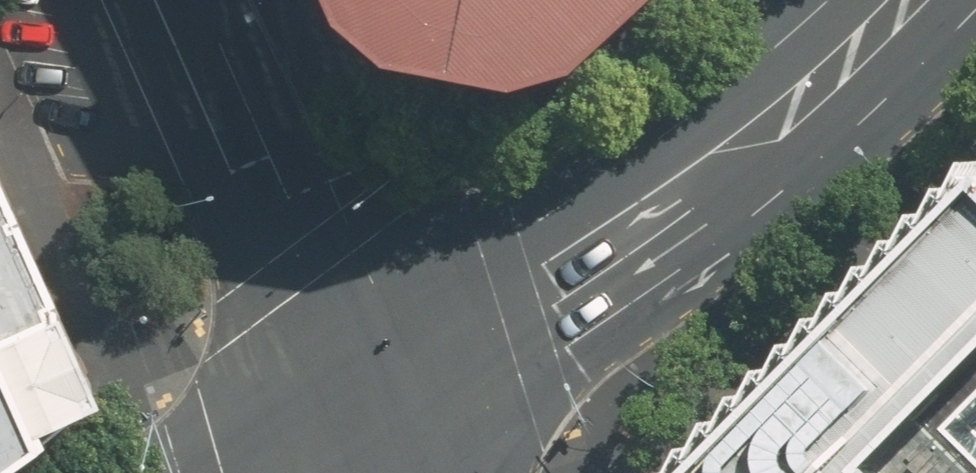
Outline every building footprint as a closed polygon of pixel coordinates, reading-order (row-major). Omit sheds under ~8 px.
[(331,10),(380,45),(494,74),(564,52),(621,0),(327,0),(331,10)] [(958,221),(950,217),(932,250),(926,238),(909,273),(900,266),(882,296),(875,289),(857,324),(848,316),(831,349),(823,339),(806,374),(798,365),(781,401),(773,392),(754,427),(746,418),(729,452),(721,445),(707,472),(975,472),(975,191),(958,221)] [(11,450),(76,400),(0,215),(0,457),(11,450)]
